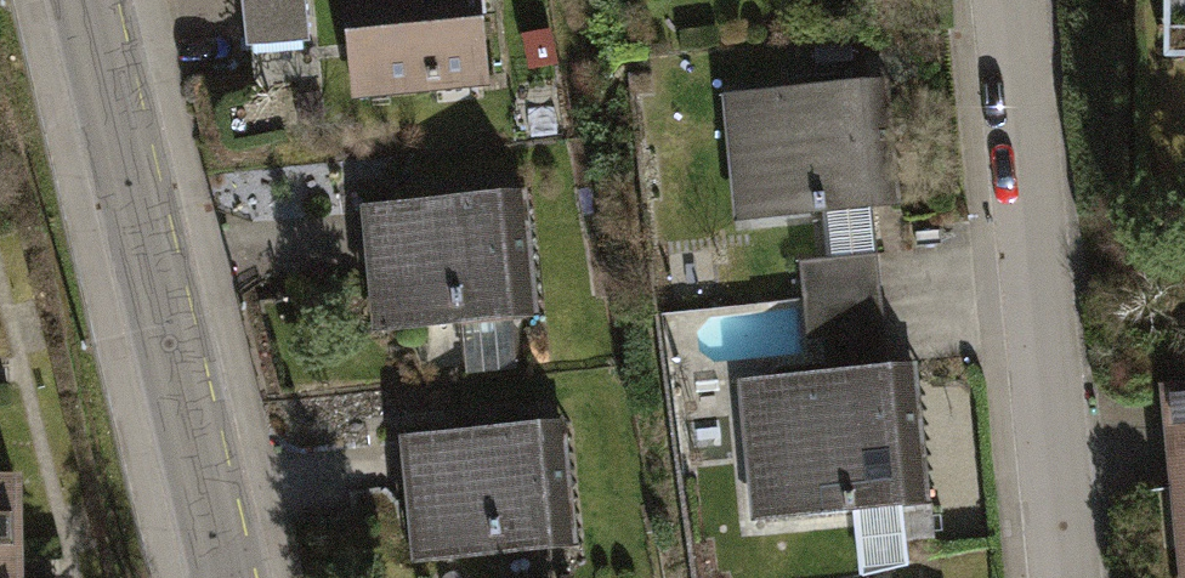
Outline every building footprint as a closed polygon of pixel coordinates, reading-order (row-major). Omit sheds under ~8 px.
[(250,43),(314,36),(310,0),(245,0),(250,43)] [(351,103),(490,94),(484,0),(344,0),(351,103)] [(1166,73),(1184,74),(1184,0),(1167,0),(1166,73)] [(895,85),(716,100),(727,225),(798,219),(806,311),(881,304),(874,213),(905,210),(895,85)] [(523,199),(362,208),(369,330),(530,321),(523,199)] [(811,372),(742,378),(754,514),(853,506),(858,559),(912,555),(907,501),(929,499),(917,363),(887,366),(881,304),(806,311),(806,318),(811,367),(811,372)] [(1163,385),(1184,577),(1184,383),(1163,385)] [(564,426),(402,439),(413,568),(575,554),(564,426)] [(20,470),(0,470),(0,577),(21,577),(20,470)]
